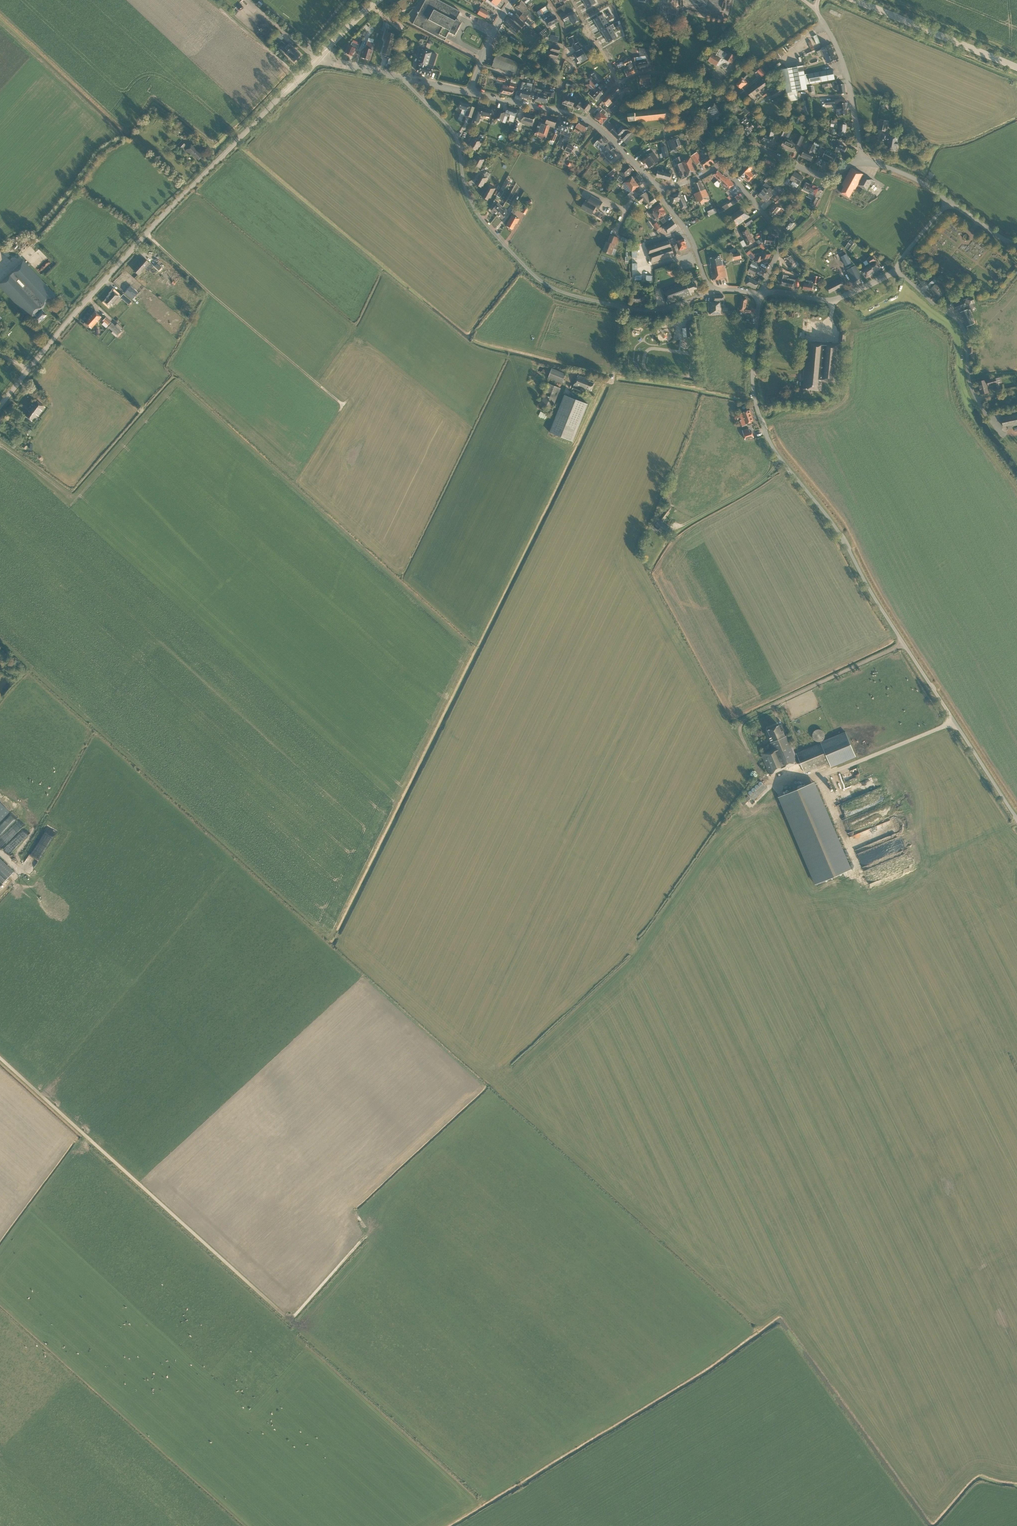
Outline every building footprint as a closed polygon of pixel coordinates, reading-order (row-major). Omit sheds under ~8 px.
[(438,0),(425,0),(413,24),(445,41),(449,33),(454,35),(461,23),(456,20),(460,12),(438,0)] [(661,5),(665,5),(663,19),(678,22),(680,8),(705,12),(706,5),(703,5),(703,3),(700,3),(700,0),(662,0),(661,5)] [(733,0),(710,0),(708,13),(730,17),(733,0)] [(530,12),(527,9),(528,8),(521,1),(515,7),(519,10),(523,13),(519,17),(524,22),(527,18),(526,16),(530,12)] [(485,18),(489,12),(481,8),(477,14),(485,18)] [(579,21),(574,12),(568,15),(573,24),(579,21)] [(602,14),(593,19),(597,25),(606,20),(602,14)] [(557,21),(554,15),(546,20),(549,26),(557,21)] [(562,17),(565,24),(570,21),(567,15),(562,17)] [(510,19),(506,24),(510,27),(508,29),(515,35),(524,24),(516,17),(514,20),(513,22),(510,19)] [(606,20),(597,25),(600,31),(601,31),(609,26),(606,20)] [(609,26),(601,31),(604,36),(605,36),(613,31),(610,25),(609,26)] [(613,31),(605,36),(608,42),(617,37),(613,31)] [(387,55),(390,56),(395,39),(393,38),(394,34),(385,32),(383,39),(386,40),(382,53),(384,54),(384,56),(386,57),(387,55)] [(279,34),(276,37),(280,42),(284,38),(279,34)] [(569,38),(572,45),(573,45),(574,47),(576,52),(581,49),(578,43),(577,43),(573,36),(569,38)] [(373,43),(367,41),(365,48),(364,48),(361,58),(369,60),(372,50),(371,49),(373,43)] [(293,45),(290,42),(284,48),(287,51),(285,53),(294,61),(300,55),(291,47),(293,45)] [(355,49),(357,50),(359,45),(352,42),(350,46),(349,46),(346,53),(352,56),(353,52),(354,53),(355,49)] [(617,62),(627,58),(622,44),(612,48),(617,62)] [(825,56),(828,63),(836,59),(830,45),(822,48),(822,49),(819,50),(822,57),(825,56)] [(431,53),(421,49),(416,64),(419,65),(417,72),(430,76),(433,66),(428,64),(431,53)] [(712,54),(708,61),(717,66),(718,64),(726,69),(730,62),(732,64),(736,57),(729,52),(728,54),(720,49),(716,56),(712,54)] [(575,55),(580,63),(587,59),(582,50),(575,55)] [(515,62),(496,54),(493,62),(492,67),(496,69),(497,68),(505,71),(505,72),(509,74),(510,72),(514,74),(518,64),(515,62)] [(636,57),(632,58),(634,69),(637,68),(638,70),(647,68),(648,67),(646,58),(636,60),(636,57)] [(631,62),(630,59),(623,62),(625,65),(626,65),(628,70),(624,71),(626,77),(635,73),(633,68),(631,62)] [(835,79),(834,76),(833,70),(805,75),(803,66),(782,69),(787,93),(807,89),(806,84),(835,79)] [(762,67),(757,71),(762,77),(767,73),(762,67)] [(602,94),(607,89),(600,81),(601,80),(596,74),(592,77),(597,83),(599,85),(596,88),(602,94)] [(739,81),(736,84),(741,89),(744,86),(745,86),(748,83),(744,79),(748,76),(746,74),(742,77),(739,80),(739,81)] [(640,85),(649,83),(651,83),(650,75),(639,76),(640,85)] [(602,94),(596,88),(590,80),(585,85),(591,90),(588,93),(596,101),(602,94)] [(767,85),(764,81),(757,86),(756,85),(747,91),(752,98),(761,91),(760,90),(767,85)] [(839,85),(839,81),(832,82),(833,86),(834,85),(835,90),(839,90),(840,94),(846,93),(844,84),(839,85)] [(514,89),(516,89),(517,84),(510,82),(509,86),(503,85),(501,93),(513,96),(514,89)] [(527,83),(519,82),(517,90),(521,90),(519,97),(529,99),(532,87),(527,85),(527,83)] [(603,102),(609,106),(613,102),(612,101),(621,90),(616,86),(603,102)] [(535,88),(534,95),(537,96),(536,101),(547,103),(548,96),(553,98),(554,92),(544,89),(543,93),(538,92),(539,89),(535,88)] [(784,92),(781,88),(771,94),(773,98),(784,92)] [(835,100),(835,103),(835,104),(836,104),(838,116),(847,115),(847,108),(848,108),(847,103),(845,103),(845,98),(835,100)] [(584,105),(579,102),(575,108),(579,111),(581,110),(581,109),(584,105)] [(728,106),(725,102),(718,108),(715,104),(704,112),(709,118),(707,120),(710,124),(712,122),(713,123),(723,114),(721,112),(728,106)] [(465,116),(472,118),(475,108),(468,106),(469,105),(461,103),(459,108),(462,109),(466,111),(465,116)] [(504,115),(515,118),(517,110),(507,107),(505,112),(498,110),(494,119),(502,122),(504,115)] [(629,118),(629,120),(630,122),(637,121),(638,121),(638,123),(640,123),(639,121),(646,121),(646,123),(647,122),(647,121),(653,120),(654,122),(655,122),(655,120),(659,120),(659,121),(661,121),(660,119),(662,119),(662,121),(664,121),(664,119),(666,119),(667,119),(666,118),(669,116),(670,117),(670,116),(669,116),(669,112),(670,111),(669,110),(668,111),(666,110),(666,109),(666,108),(665,110),(663,110),(663,107),(661,107),(662,110),(654,111),(654,109),(653,109),(653,111),(650,111),(650,109),(649,109),(649,111),(646,111),(646,109),(645,109),(645,111),(642,112),(642,110),(641,110),(641,112),(638,112),(638,111),(637,111),(637,113),(629,114),(629,118)] [(481,115),(490,117),(492,110),(482,108),(480,112),(475,111),(472,120),(478,122),(481,115)] [(599,112),(595,118),(602,124),(603,122),(604,122),(605,120),(607,118),(605,116),(606,116),(604,115),(606,113),(602,109),(599,112)] [(529,114),(523,112),(520,122),(523,123),(523,124),(532,126),(535,117),(528,115),(529,114)] [(534,135),(537,136),(538,134),(546,136),(550,126),(554,127),(556,119),(547,116),(545,124),(539,122),(534,135)] [(751,124),(745,116),(740,119),(741,121),(740,122),(744,126),(742,128),(747,135),(751,133),(750,131),(752,130),(751,129),(754,127),(751,124)] [(563,131),(566,122),(564,121),(560,120),(557,129),(561,130),(560,134),(564,135),(565,132),(563,131)] [(580,130),(584,133),(588,126),(579,120),(574,130),(573,131),(574,131),(578,133),(580,130)] [(889,121),(880,120),(878,130),(887,131),(889,121)] [(571,134),(571,133),(568,132),(571,124),(567,122),(566,122),(563,131),(565,132),(564,135),(570,137),(571,134)] [(838,135),(845,136),(846,125),(838,124),(838,129),(839,129),(838,135)] [(623,141),(632,132),(621,126),(619,128),(617,131),(614,127),(609,131),(618,140),(619,138),(623,141)] [(761,140),(772,144),(774,137),(773,137),(775,130),(768,128),(766,135),(764,134),(763,134),(761,140)] [(710,133),(709,131),(699,139),(702,142),(702,143),(703,143),(703,144),(713,137),(716,141),(719,139),(713,131),(711,133),(710,133)] [(800,146),(804,137),(798,134),(796,140),(794,139),(792,139),(791,142),(785,138),(781,147),(792,152),(796,144),(800,146)] [(888,135),(883,134),(882,141),(888,142),(887,149),(896,150),(897,146),(897,143),(898,138),(887,136),(888,135)] [(601,151),(602,150),(607,154),(605,156),(611,161),(614,157),(614,158),(618,154),(614,150),(614,149),(611,146),(611,147),(607,143),(608,142),(601,136),(597,140),(598,140),(595,143),(594,144),(601,151)] [(479,147),(482,142),(474,137),(471,143),(472,143),(470,147),(475,150),(476,149),(477,150),(479,147)] [(667,141),(671,151),(677,148),(673,139),(667,141)] [(840,152),(844,154),(846,147),(838,144),(839,141),(833,139),(831,143),(833,144),(832,147),(836,148),(835,151),(839,153),(840,152)] [(199,149),(192,143),(186,151),(190,155),(191,154),(195,157),(199,160),(202,156),(202,155),(203,154),(198,150),(199,149)] [(816,146),(810,143),(807,150),(805,149),(801,156),(811,161),(814,154),(813,153),(816,146)] [(565,150),(571,153),(574,147),(568,144),(565,150)] [(661,148),(662,154),(660,154),(661,158),(669,156),(666,146),(661,148)] [(830,160),(834,162),(836,156),(826,151),(823,157),(820,155),(816,163),(826,168),(830,160)] [(656,155),(655,156),(652,152),(650,154),(649,154),(640,160),(643,164),(646,163),(649,168),(656,163),(659,160),(656,155)] [(703,160),(697,152),(691,156),(697,165),(700,162),(705,169),(714,162),(709,156),(703,160)] [(481,165),(482,165),(485,160),(477,156),(474,161),(475,162),(473,166),(478,169),(479,167),(480,168),(481,165)] [(773,170),(777,172),(779,168),(775,166),(777,162),(766,156),(761,163),(772,170),(773,170)] [(682,161),(688,177),(694,174),(693,173),(697,171),(691,158),(682,161)] [(754,166),(749,161),(737,174),(743,179),(745,177),(749,181),(755,175),(751,171),(751,170),(754,166)] [(681,180),(688,177),(682,163),(675,165),(681,180)] [(619,172),(626,179),(629,176),(628,175),(634,170),(629,164),(625,167),(623,169),(622,169),(619,172)] [(661,172),(662,168),(659,167),(658,171),(657,177),(663,178),(665,173),(661,172)] [(873,180),(851,168),(842,185),(844,186),(841,193),(849,198),(853,191),(854,192),(857,186),(858,185),(867,190),(870,185),(872,186),(875,182),(872,180),(873,180)] [(672,175),(673,171),(670,170),(669,174),(665,173),(663,178),(670,180),(672,175)] [(485,184),(491,174),(486,171),(483,176),(480,174),(477,179),(478,180),(475,184),(481,187),(482,186),(483,186),(484,184),(485,184)] [(723,175),(718,171),(714,175),(718,180),(717,181),(728,191),(734,184),(727,177),(726,178),(723,175)] [(804,177),(795,172),(790,179),(799,185),(804,177)] [(645,182),(638,173),(623,184),(630,193),(628,195),(630,197),(634,194),(632,191),(645,182)] [(702,186),(700,180),(694,183),(698,192),(694,194),(697,202),(700,201),(701,203),(709,200),(706,189),(704,190),(703,185),(702,186)] [(812,185),(812,186),(806,183),(804,187),(803,190),(813,194),(815,195),(819,188),(815,186),(812,185)] [(489,198),(490,198),(495,189),(488,185),(484,192),(485,193),(482,197),(487,200),(489,198)] [(772,190),(769,188),(767,190),(765,188),(758,195),(767,202),(773,195),(770,193),(772,190)] [(647,193),(646,192),(637,199),(641,204),(643,202),(648,208),(656,201),(656,200),(655,198),(654,198),(653,197),(651,199),(648,195),(648,194),(647,193)] [(682,195),(681,196),(680,192),(670,196),(673,204),(679,201),(682,209),(687,206),(682,195)] [(600,209),(603,202),(591,196),(588,202),(585,200),(581,208),(592,215),(596,208),(599,210),(599,209),(600,209)] [(770,210),(769,211),(775,216),(776,215),(779,217),(784,210),(776,204),(780,200),(778,198),(774,202),(775,202),(769,209),(770,210)] [(497,215),(502,209),(503,207),(497,203),(491,210),(497,215)] [(658,217),(659,218),(666,213),(663,210),(664,209),(660,204),(653,209),(653,211),(649,214),(654,220),(658,217)] [(750,217),(743,207),(740,210),(739,208),(728,216),(735,227),(750,217)] [(502,209),(497,215),(502,219),(508,212),(505,209),(504,211),(502,209)] [(516,223),(516,224),(519,219),(512,215),(507,223),(508,224),(506,226),(512,229),(516,223)] [(753,222),(750,217),(744,221),(747,226),(753,222)] [(794,223),(789,219),(784,225),(785,226),(784,227),(788,230),(789,228),(790,229),(794,223)] [(677,226),(673,221),(664,228),(668,234),(677,226)] [(750,235),(747,230),(741,233),(747,246),(755,241),(753,237),(752,237),(751,235),(750,235)] [(615,244),(616,244),(619,238),(610,234),(607,242),(603,251),(611,254),(615,245),(615,244)] [(774,245),(775,238),(769,237),(769,236),(766,236),(766,234),(762,234),(761,242),(765,243),(765,244),(769,244),(774,245)] [(687,248),(684,238),(676,241),(677,243),(671,245),(669,239),(646,247),(651,263),(674,255),(675,257),(681,255),(679,251),(687,248)] [(756,256),(750,250),(746,253),(752,260),(756,256)] [(761,260),(767,262),(771,254),(765,251),(763,256),(759,254),(758,257),(756,257),(754,261),(760,263),(761,260)] [(847,254),(841,257),(845,266),(851,263),(847,254)] [(791,256),(790,257),(788,255),(785,259),(786,260),(786,261),(792,267),(797,262),(791,256)] [(721,260),(720,256),(710,258),(711,265),(710,265),(711,267),(710,268),(713,280),(727,278),(724,265),(723,265),(722,260),(721,260)] [(876,261),(873,256),(867,260),(870,265),(862,271),(866,278),(875,272),(874,271),(880,267),(876,261)] [(152,266),(143,257),(138,262),(139,263),(137,266),(133,270),(139,276),(142,272),(143,272),(146,269),(148,272),(153,266),(152,266)] [(0,283),(0,287),(26,314),(33,320),(34,319),(38,323),(47,315),(43,310),(42,309),(56,295),(24,261),(0,283)] [(847,270),(854,282),(862,278),(855,266),(847,270)] [(161,272),(166,277),(171,272),(167,267),(161,272)] [(795,281),(796,278),(788,276),(784,275),(782,284),(793,287),(794,281),(795,281)] [(750,277),(747,276),(745,282),(747,283),(747,284),(756,289),(759,283),(750,278),(750,277)] [(820,284),(821,277),(815,276),(814,281),(805,279),(804,282),(803,289),(812,290),(814,283),(817,284),(817,283),(820,284)] [(936,281),(932,276),(932,277),(927,281),(926,282),(930,286),(932,287),(930,288),(934,293),(935,292),(939,297),(945,292),(936,281)] [(679,283),(678,282),(662,288),(668,304),(692,295),(691,293),(694,291),(693,290),(698,288),(696,283),(693,284),(692,281),(686,283),(685,281),(683,281),(682,278),(680,279),(681,282),(679,283)] [(845,287),(841,278),(836,281),(826,286),(829,293),(835,290),(836,291),(845,287)] [(127,290),(125,293),(132,299),(135,296),(127,290)] [(120,296),(113,291),(110,294),(111,295),(108,297),(109,298),(105,302),(109,306),(111,304),(112,305),(120,296)] [(638,294),(633,293),(632,301),(638,302),(641,303),(644,303),(645,295),(638,295),(638,294)] [(120,297),(129,304),(132,301),(123,294),(120,297)] [(724,304),(724,296),(714,296),(714,302),(710,302),(710,314),(722,314),(722,305),(724,304)] [(965,321),(967,326),(975,323),(969,309),(973,308),(972,304),(975,303),(972,296),(954,304),(957,311),(963,308),(964,311),(960,313),(962,318),(963,318),(964,321),(965,321)] [(747,300),(742,299),(740,307),(739,311),(751,313),(751,308),(748,308),(748,306),(746,306),(747,300)] [(102,317),(95,311),(91,315),(92,316),(89,318),(90,319),(86,323),(91,328),(93,326),(94,326),(102,317)] [(103,321),(108,326),(111,322),(106,317),(103,321)] [(115,325),(112,322),(108,327),(113,331),(111,333),(116,337),(121,331),(120,330),(122,328),(117,323),(115,325)] [(842,344),(807,342),(803,374),(804,374),(803,380),(804,380),(803,389),(822,391),(822,382),(839,383),(842,344)] [(566,373),(552,368),(548,378),(562,383),(566,373)] [(591,390),(594,383),(589,381),(590,380),(578,375),(573,389),(580,392),(580,393),(581,389),(582,388),(587,390),(587,389),(591,390)] [(986,380),(978,382),(981,394),(989,392),(987,386),(988,385),(988,386),(997,384),(995,378),(987,380),(986,380)] [(561,388),(548,383),(539,406),(552,411),(561,388)] [(588,404),(565,395),(550,432),(573,442),(588,404)] [(39,416),(46,407),(36,399),(32,405),(33,406),(30,410),(31,411),(27,417),(33,422),(38,415),(39,416)] [(754,421),(750,410),(743,413),(747,424),(754,421)] [(1001,417),(1003,427),(1008,426),(1008,429),(1014,428),(1013,426),(1016,425),(1016,414),(1001,417)] [(743,434),(745,440),(754,437),(752,431),(743,434)] [(672,508),(669,507),(661,518),(663,520),(672,508)] [(686,513),(678,520),(683,525),(690,518),(686,513)] [(664,521),(659,518),(652,528),(657,532),(659,530),(666,535),(671,528),(663,522),(664,521)] [(781,731),(779,725),(768,729),(771,735),(769,736),(771,741),(769,742),(772,749),(761,753),(770,774),(799,762),(787,735),(785,736),(783,730),(781,731)] [(821,729),(819,729),(817,729),(816,730),(814,731),(813,732),(813,733),(812,735),(813,737),(814,739),(814,740),(816,741),(817,741),(819,741),(820,741),(821,741),(823,740),(824,738),(825,736),(825,735),(825,734),(824,733),(823,731),(822,730),(821,729)] [(829,762),(831,766),(856,756),(846,731),(821,742),(796,752),(805,772),(829,762)] [(814,782),(779,797),(816,884),(851,869),(814,782)] [(9,811),(0,802),(0,821),(9,811)] [(1,823),(3,824),(0,826),(0,830),(2,832),(18,818),(15,814),(13,816),(11,814),(1,823)] [(4,849),(10,854),(30,831),(23,826),(4,849)] [(894,871),(909,865),(905,854),(904,851),(886,858),(888,863),(891,862),(894,871)] [(5,880),(12,873),(0,862),(0,885),(5,880)]
